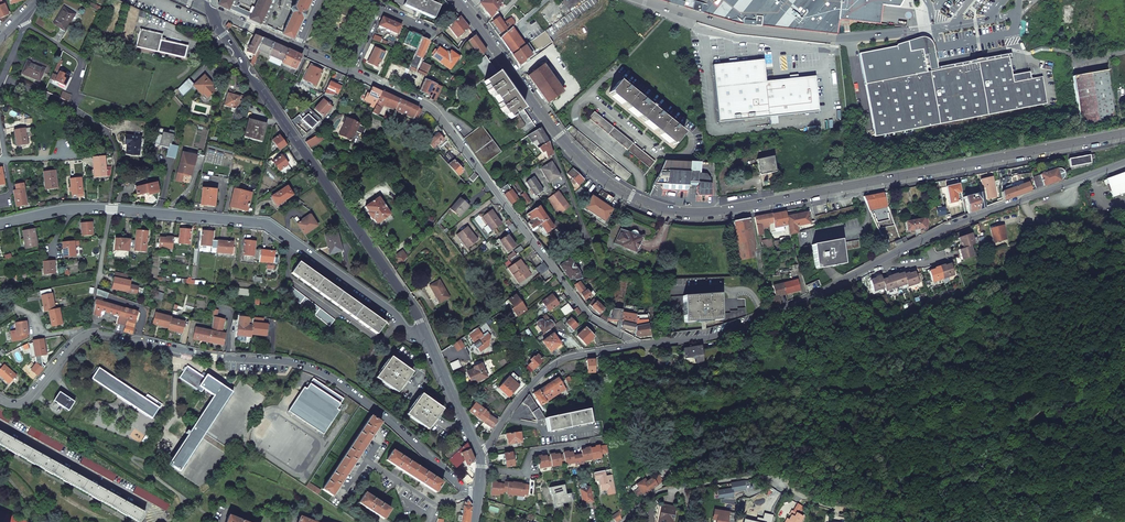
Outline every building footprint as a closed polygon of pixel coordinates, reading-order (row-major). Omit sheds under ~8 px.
[(217,3),(223,6),(228,8),(232,0),(219,0),(217,3)] [(238,0),(232,0),(228,8),(233,10),(235,6),(238,0)] [(233,10),(250,18),(256,20),(261,23),(271,0),(258,0),(254,7),(252,14),(249,12),(235,6),(233,10)] [(261,23),(266,25),(277,0),(271,0),(261,23)] [(295,5),(293,4),(292,5),(291,7),(291,9),(292,10),(282,32),(293,37),(310,0),(297,0),(295,5)] [(409,8),(422,14),(435,20),(438,13),(435,12),(437,6),(427,1),(428,0),(413,0),(409,8)] [(491,18),(497,10),(504,0),(484,0),(480,4),(491,18)] [(596,0),(587,0),(565,16),(544,31),(549,37),(598,3),(596,0)] [(587,0),(564,0),(557,5),(565,16),(587,0)] [(739,23),(837,33),(839,19),(883,25),(883,5),(901,5),(904,0),(661,0),(739,23)] [(9,14),(4,4),(0,6),(0,18),(9,14)] [(75,15),(64,7),(53,24),(59,28),(65,32),(75,15)] [(488,22),(490,24),(492,22),(500,33),(506,29),(508,31),(512,27),(515,24),(511,18),(503,24),(499,17),(501,16),(497,10),(491,18),(488,22)] [(467,26),(459,16),(444,30),(442,32),(448,37),(451,34),(448,30),(450,29),(458,38),(469,28),(467,26)] [(401,26),(382,17),(378,26),(397,35),(401,26)] [(508,31),(500,38),(506,47),(511,54),(518,49),(524,45),(512,27),(508,31)] [(162,35),(140,30),(136,47),(185,58),(186,52),(187,46),(164,41),(165,40),(161,39),(162,35)] [(415,35),(408,32),(403,44),(416,49),(421,37),(415,35)] [(262,38),(255,35),(251,43),(250,42),(246,51),(255,55),(262,38)] [(474,36),(467,42),(479,57),(484,53),(486,52),(474,36)] [(394,37),(392,37),(389,44),(387,44),(388,42),(382,40),(381,43),(393,48),(397,38),(394,37)] [(429,41),(421,37),(416,49),(409,66),(416,70),(429,41)] [(272,43),(262,38),(255,55),(251,63),(253,66),(259,51),(282,61),(287,50),(272,43)] [(929,72),(922,42),(910,44),(909,41),(896,44),(896,46),(860,53),(866,85),(929,72)] [(449,54),(438,47),(437,49),(436,51),(435,50),(432,54),(433,55),(432,57),(451,69),(454,64),(455,65),(458,61),(457,60),(459,57),(450,51),(449,54)] [(384,53),(375,48),(367,63),(372,65),(377,68),(384,53)] [(518,64),(526,59),(518,49),(511,54),(518,64)] [(301,56),(287,50),(282,61),(281,63),(296,70),(301,56)] [(486,56),(476,63),(488,80),(484,82),(489,89),(488,90),(491,94),(492,93),(502,107),(500,108),(503,112),(505,111),(519,130),(522,128),(525,133),(535,126),(516,99),(486,56)] [(537,57),(521,68),(537,90),(542,98),(547,104),(563,93),(537,57)] [(1012,75),(1009,57),(929,72),(866,85),(876,137),(1048,103),(1042,77),(1032,79),(1014,82),(1012,75)] [(712,65),(718,122),(776,116),(771,81),(765,82),(763,60),(712,65)] [(36,65),(27,61),(21,73),(40,82),(45,69),(36,65)] [(296,70),(281,63),(279,68),(293,74),(296,70)] [(322,66),(315,63),(313,68),(320,71),(322,66)] [(430,66),(423,63),(421,70),(427,73),(430,66)] [(313,68),(309,66),(303,80),(316,85),(322,71),(320,71),(313,68)] [(1108,70),(1074,76),(1076,85),(1110,79),(1108,70)] [(1030,71),(1012,75),(1014,82),(1032,79),(1030,71)] [(70,76),(60,72),(58,76),(55,81),(65,86),(70,76)] [(344,76),(339,73),(337,77),(335,81),(339,82),(337,85),(329,82),(324,94),(325,94),(333,96),(334,96),(335,93),(338,94),(343,84),(341,83),(344,76)] [(208,80),(204,76),(193,85),(193,86),(196,88),(202,95),(204,93),(207,97),(214,90),(211,86),(212,85),(208,80)] [(818,111),(814,76),(771,81),(776,116),(818,111)] [(1110,79),(1076,85),(1081,123),(1115,117),(1110,79)] [(196,88),(193,86),(193,85),(188,80),(177,90),(182,96),(192,87),(193,88),(194,90),(196,88)] [(424,80),(420,91),(431,96),(430,99),(435,102),(441,87),(429,82),(424,80)] [(609,93),(673,145),(683,134),(618,81),(609,93)] [(375,107),(382,93),(373,89),(372,88),(370,92),(368,96),(366,95),(363,101),(368,103),(375,107)] [(60,98),(69,102),(71,96),(63,92),(60,98)] [(382,105),(413,118),(417,120),(419,115),(421,112),(422,110),(397,99),(382,92),(382,93),(375,107),(374,109),(372,113),(377,115),(382,105)] [(244,98),(228,93),(224,106),(236,109),(237,105),(240,106),(242,102),(243,100),(244,98)] [(325,94),(324,94),(322,97),(328,102),(333,96),(325,94)] [(559,100),(563,107),(569,102),(565,96),(559,100)] [(322,100),(314,109),(318,113),(323,117),(331,107),(322,100)] [(307,107),(292,119),(296,124),(301,120),(304,117),(308,121),(307,121),(314,127),(321,119),(307,107)] [(632,144),(594,112),(589,118),(627,150),(632,144)] [(385,113),(383,118),(422,136),(425,131),(418,127),(417,128),(385,113)] [(308,121),(304,117),(301,120),(312,129),(314,127),(307,121),(308,121)] [(347,119),(340,135),(345,137),(350,140),(349,141),(351,141),(351,140),(352,141),(356,132),(359,125),(359,124),(347,119)] [(257,123),(248,120),(243,136),(262,142),(266,125),(257,123)] [(359,125),(356,132),(363,136),(366,129),(359,125)] [(475,130),(463,138),(483,165),(501,152),(481,126),(475,130)] [(574,136),(578,131),(573,127),(569,132),(574,136)] [(25,128),(14,130),(17,146),(22,145),(28,145),(25,128)] [(542,133),(539,129),(528,136),(532,142),(537,140),(540,147),(547,142),(542,133)] [(631,174),(578,131),(574,136),(573,138),(578,144),(579,143),(613,170),(611,172),(625,182),(631,174)] [(166,156),(176,158),(179,146),(171,145),(172,140),(173,136),(173,135),(168,134),(162,132),(162,135),(157,134),(155,143),(166,146),(166,147),(168,148),(166,156)] [(438,134),(428,142),(433,148),(441,141),(442,142),(444,140),(438,134)] [(275,138),(272,140),(279,150),(286,145),(279,135),(275,138)] [(316,136),(305,142),(309,148),(316,143),(323,139),(316,136)] [(140,138),(126,137),(126,140),(126,144),(128,144),(127,154),(138,155),(140,138)] [(548,144),(539,150),(542,153),(545,152),(547,159),(552,155),(550,149),(549,146),(548,144)] [(632,144),(627,150),(650,168),(655,161),(632,144)] [(288,151),(281,156),(287,165),(291,170),(298,165),(293,158),(288,151)] [(452,154),(450,151),(444,157),(449,163),(455,157),(452,154)] [(196,156),(183,153),(178,172),(184,174),(190,175),(192,165),(194,166),(196,156)] [(1071,170),(1091,166),(1090,160),(1089,154),(1068,158),(1071,170)] [(281,156),(273,162),(280,171),(283,168),(287,165),(281,156)] [(759,174),(776,171),(773,157),(756,160),(759,174)] [(453,160),(448,165),(458,174),(462,170),(460,167),(462,165),(459,163),(457,165),(453,160)] [(104,161),(93,162),(94,177),(107,176),(106,170),(105,170),(104,161)] [(662,184),(667,184),(668,171),(688,172),(689,167),(689,162),(664,161),(655,184),(662,184)] [(689,167),(698,168),(697,173),(699,173),(699,163),(689,162),(689,167)] [(556,173),(550,163),(541,169),(549,183),(557,178),(555,174),(556,173)] [(699,173),(697,173),(698,168),(689,167),(688,172),(688,181),(688,185),(696,186),(697,186),(697,182),(699,182),(698,187),(696,187),(696,193),(698,195),(711,196),(709,179),(706,174),(699,173)] [(574,170),(573,169),(568,174),(572,179),(571,181),(574,184),(576,182),(578,185),(583,180),(580,176),(578,178),(574,174),(576,172),(574,170)] [(1032,178),(1036,189),(1048,184),(1062,179),(1062,178),(1063,176),(1063,174),(1063,172),(1061,170),(1060,169),(1058,169),(1056,169),(1055,169),(1034,177),(1032,178)] [(49,171),(43,172),(45,190),(57,188),(57,182),(56,182),(54,171),(49,171)] [(667,184),(688,185),(688,181),(688,172),(668,171),(667,184)] [(1106,179),(1113,197),(1124,193),(1124,172),(1106,179)] [(474,173),(469,178),(473,182),(478,176),(474,173)] [(986,187),(989,199),(997,197),(993,177),(981,180),(983,187),(986,187)] [(81,178),(70,179),(72,195),(77,195),(83,194),(81,178)] [(533,178),(526,183),(536,196),(543,192),(533,178)] [(157,182),(135,187),(137,195),(143,194),(148,193),(149,195),(160,193),(157,182)] [(1015,196),(1031,190),(1027,182),(1012,189),(1015,196)] [(946,187),(950,204),(954,203),(958,202),(956,193),(961,192),(958,184),(946,187)] [(507,185),(500,190),(511,205),(518,200),(507,185)] [(909,188),(911,196),(919,195),(918,186),(909,188)] [(292,195),(287,187),(272,197),(275,201),(277,205),(292,195)] [(581,187),(574,193),(585,202),(590,195),(581,187)] [(216,189),(202,188),(201,203),(207,204),(207,206),(211,206),(214,206),(216,189)] [(18,190),(13,191),(17,207),(22,206),(27,205),(24,189),(18,190)] [(1012,189),(1002,193),(1003,200),(1009,198),(1015,196),(1012,189)] [(250,194),(234,190),(231,204),(240,206),(240,208),(243,209),(247,210),(250,194)] [(606,194),(601,191),(596,199),(591,196),(584,207),(604,221),(612,210),(608,207),(613,199),(606,194)] [(547,199),(558,214),(567,208),(561,200),(563,199),(558,192),(547,199)] [(886,192),(864,197),(871,212),(888,207),(886,192)] [(526,205),(530,202),(524,193),(519,196),(526,205)] [(981,193),(964,197),(964,198),(968,213),(981,208),(984,207),(981,193)] [(379,198),(365,207),(368,212),(368,213),(368,214),(366,215),(365,216),(365,217),(369,222),(373,219),(375,222),(377,224),(390,214),(379,198)] [(469,206),(459,198),(451,209),(460,217),(469,206)] [(817,224),(856,214),(854,206),(815,216),(816,220),(817,224)] [(546,219),(538,207),(526,214),(531,221),(528,223),(532,229),(539,224),(546,219)] [(944,208),(936,210),(938,217),(946,216),(944,208)] [(490,224),(493,229),(501,224),(491,210),(482,217),(488,225),(490,224)] [(786,212),(770,215),(773,224),(769,224),(769,228),(769,229),(788,225),(787,216),(786,212)] [(789,228),(797,227),(797,226),(810,223),(810,222),(808,212),(801,213),(801,215),(798,215),(798,214),(787,216),(788,225),(789,228)] [(310,215),(297,224),(301,229),(304,234),(317,225),(310,215)] [(764,216),(754,218),(758,235),(763,234),(762,229),(769,228),(769,224),(773,224),(770,215),(764,216)] [(739,220),(734,222),(741,260),(756,257),(749,218),(739,220)] [(553,229),(546,219),(539,224),(546,233),(553,229)] [(908,234),(926,230),(924,221),(906,225),(908,234)] [(86,223),(80,223),(82,237),(93,235),(92,222),(86,223)] [(512,224),(508,226),(513,233),(516,230),(512,224)] [(991,229),(994,242),(1007,239),(1005,233),(1003,234),(1002,226),(991,229)] [(457,235),(467,248),(476,241),(471,234),(472,234),(470,231),(467,227),(457,235)] [(29,230),(24,231),(25,242),(26,249),(38,246),(35,229),(29,230)] [(191,230),(180,229),(179,244),(190,245),(191,230)] [(142,231),(136,230),(134,251),(146,252),(148,231),(142,231)] [(207,231),(202,230),(200,245),(211,246),(212,240),(213,232),(207,231)] [(629,234),(620,230),(614,244),(635,253),(641,239),(637,237),(637,236),(637,234),(636,232),(634,231),(632,231),(631,231),(631,232),(630,232),(629,234)] [(960,237),(963,248),(970,246),(974,244),(972,238),(970,233),(960,237)] [(337,234),(325,237),(330,254),(335,253),(341,251),(337,234)] [(507,236),(500,242),(503,245),(508,252),(515,247),(507,236)] [(173,249),(174,238),(168,237),(167,239),(163,238),(159,238),(159,243),(161,244),(160,248),(173,249)] [(585,241),(576,237),(572,244),(581,248),(585,241)] [(773,247),(791,243),(790,238),(772,242),(773,247)] [(123,240),(115,239),(115,250),(129,252),(130,240),(123,240)] [(840,243),(840,239),(821,242),(812,244),(816,269),(823,268),(844,264),(842,251),(860,247),(859,240),(840,243)] [(250,241),(245,240),(243,255),(254,256),(255,241),(250,241)] [(74,241),(62,242),(62,249),(63,249),(64,253),(64,258),(75,257),(75,256),(75,247),(74,241)] [(224,241),(217,241),(216,248),(216,252),(231,254),(232,248),(230,248),(231,242),(224,241)] [(520,246),(513,251),(514,253),(516,255),(523,250),(520,246)] [(963,259),(974,256),(970,246),(963,248),(960,249),(963,259)] [(276,264),(277,258),(274,258),(275,252),(267,251),(260,250),(259,262),(268,263),(267,269),(273,269),(274,264),(276,264)] [(402,251),(393,257),(400,266),(407,258),(402,251)] [(514,253),(508,257),(509,258),(507,259),(509,261),(516,255),(514,253)] [(536,254),(529,259),(532,263),(539,258),(536,254)] [(508,269),(516,279),(519,277),(522,281),(531,275),(519,260),(508,269)] [(560,266),(569,279),(570,279),(571,280),(572,280),(574,278),(575,280),(581,279),(578,272),(569,260),(560,266)] [(48,261),(43,262),(44,275),(55,274),(54,261),(48,261)] [(384,323),(299,262),(291,273),(377,334),(384,323)] [(543,263),(534,269),(539,276),(548,269),(543,263)] [(939,268),(943,278),(953,275),(950,264),(939,268)] [(943,278),(939,268),(929,271),(932,282),(943,278)] [(919,283),(915,272),(910,274),(905,276),(907,283),(908,286),(919,283)] [(893,276),(897,287),(907,283),(905,276),(904,273),(898,274),(893,276)] [(881,276),(871,279),(875,290),(885,287),(883,279),(881,276)] [(886,290),(897,287),(893,276),(883,279),(885,287),(886,290)] [(127,280),(116,278),(115,282),(113,282),(112,285),(112,289),(137,294),(139,287),(130,285),(131,281),(127,280)] [(797,279),(783,283),(785,294),(800,290),(797,279)] [(439,281),(429,286),(434,295),(440,304),(449,298),(439,281)] [(574,286),(585,301),(587,300),(588,301),(592,298),(587,291),(586,291),(579,282),(574,286)] [(773,285),(776,296),(771,298),(772,308),(780,304),(778,296),(779,295),(785,294),(783,283),(773,285)] [(335,320),(290,285),(285,292),(330,326),(335,320)] [(109,293),(97,289),(96,295),(107,299),(109,293)] [(42,295),(42,296),(43,301),(45,311),(48,310),(56,309),(53,293),(52,293),(42,295)] [(546,311),(548,313),(559,304),(564,300),(566,298),(565,296),(563,294),(555,300),(551,295),(542,302),(548,309),(546,311)] [(692,296),(683,297),(684,303),(685,303),(685,305),(686,316),(684,316),(685,322),(694,321),(694,320),(703,320),(712,319),(713,320),(721,320),(721,313),(720,313),(719,301),(720,301),(719,294),(711,295),(711,296),(692,297),(692,296)] [(515,295),(508,300),(513,308),(511,309),(517,317),(525,310),(515,295)] [(683,297),(669,298),(669,306),(685,305),(685,303),(684,303),(683,297)] [(138,312),(95,300),(93,314),(100,316),(101,311),(120,316),(118,323),(126,325),(124,332),(130,334),(132,334),(138,312)] [(595,302),(592,300),(589,305),(599,314),(603,310),(606,306),(605,305),(602,308),(595,302)] [(561,309),(566,316),(573,311),(570,307),(568,304),(561,309)] [(56,309),(48,310),(52,327),(62,324),(59,308),(56,309)] [(731,313),(723,314),(723,324),(733,321),(746,316),(746,308),(738,309),(738,311),(731,312),(731,313)] [(621,311),(610,310),(607,321),(617,322),(616,328),(620,330),(621,319),(620,319),(621,311)] [(171,317),(157,313),(156,318),(154,317),(152,324),(168,328),(171,318),(171,317)] [(536,323),(543,333),(553,326),(545,315),(540,319),(540,320),(536,323)] [(223,339),(224,333),(221,333),(223,319),(213,317),(211,330),(208,342),(223,345),(224,339),(223,339)] [(184,322),(171,318),(168,328),(168,330),(182,333),(184,328),(183,327),(184,322)] [(572,318),(564,325),(571,333),(574,331),(573,330),(577,326),(572,320),(573,319),(572,318)] [(27,321),(16,323),(18,336),(29,334),(27,321)] [(263,324),(253,323),(252,325),(251,334),(266,336),(267,330),(265,330),(266,324),(263,324)] [(252,325),(239,324),(238,330),(237,329),(237,335),(251,337),(251,334),(252,325)] [(648,325),(635,328),(635,335),(639,337),(652,335),(651,334),(650,334),(648,325)] [(211,330),(196,327),(195,332),(194,332),(192,339),(208,342),(211,330)] [(585,328),(576,336),(585,345),(593,337),(585,328)] [(552,334),(543,342),(550,352),(556,347),(558,350),(562,347),(552,334)] [(46,355),(43,339),(33,340),(33,343),(35,353),(35,357),(43,355),(46,355)] [(459,340),(452,345),(457,352),(464,347),(459,340)] [(704,361),(701,347),(696,347),(693,348),(684,349),(686,357),(696,355),(697,362),(704,361)] [(533,358),(527,364),(528,365),(533,370),(542,360),(537,356),(534,358),(533,358)] [(412,372),(390,357),(376,377),(398,393),(412,372)] [(43,368),(36,362),(30,369),(37,375),(43,368)] [(481,364),(474,367),(474,369),(467,372),(469,378),(472,384),(487,377),(481,364)] [(4,365),(2,367),(0,369),(0,376),(9,384),(16,376),(4,365)] [(99,367),(92,378),(119,396),(152,418),(159,407),(155,404),(158,401),(148,394),(145,398),(99,367)] [(205,378),(187,367),(183,373),(180,378),(201,392),(204,389),(214,396),(169,464),(180,471),(202,438),(205,433),(232,392),(230,391),(207,375),(205,378)] [(509,377),(499,388),(508,397),(518,385),(509,377)] [(565,390),(558,378),(542,388),(533,394),(540,406),(565,390)] [(343,399),(313,379),(309,383),(307,382),(288,411),(323,434),(342,405),(340,404),(343,399)] [(61,392),(55,401),(70,411),(76,402),(61,392)] [(442,409),(421,394),(407,414),(428,429),(442,409)] [(545,419),(528,395),(522,403),(528,406),(536,418),(537,421),(545,419)] [(497,421),(474,404),(474,405),(472,404),(470,407),(471,408),(469,412),(478,419),(483,422),(484,423),(490,427),(492,429),(492,428),(497,421)] [(591,423),(588,409),(545,419),(548,432),(591,423)] [(8,424),(12,417),(0,410),(0,419),(8,424)] [(382,422),(372,415),(356,440),(366,446),(382,422)] [(31,427),(27,434),(60,452),(64,445),(31,427)] [(521,442),(519,432),(505,434),(506,439),(507,439),(508,444),(513,444),(516,444),(516,443),(521,442)] [(0,439),(0,445),(26,459),(31,449),(18,442),(3,433),(0,439)] [(205,433),(202,438),(228,455),(231,451),(205,433)] [(366,446),(356,440),(340,464),(349,471),(366,446)] [(445,455),(449,459),(461,448),(457,444),(445,455)] [(449,459),(448,460),(455,467),(463,460),(460,454),(461,453),(466,466),(473,473),(474,462),(471,453),(467,444),(465,444),(461,448),(449,459)] [(592,459),(601,458),(601,454),(608,452),(607,445),(600,447),(599,446),(598,446),(598,445),(595,446),(594,447),(594,448),(590,449),(592,459)] [(583,461),(592,459),(590,449),(589,448),(586,448),(587,449),(584,450),(580,451),(581,455),(577,456),(579,465),(583,464),(583,461)] [(31,449),(26,459),(54,475),(59,465),(46,457),(31,449)] [(411,477),(417,467),(393,450),(386,460),(411,477)] [(516,464),(513,451),(506,453),(500,454),(500,456),(501,458),(505,458),(506,460),(507,460),(508,465),(516,464)] [(565,465),(574,463),(574,466),(579,465),(577,456),(573,456),(572,452),(568,453),(566,454),(565,453),(562,453),(563,455),(565,464),(565,465)] [(552,467),(565,464),(563,455),(559,456),(559,454),(554,455),(554,454),(553,454),(552,454),(550,454),(550,455),(549,455),(549,457),(551,466),(552,467)] [(536,457),(539,469),(548,467),(551,466),(549,457),(546,458),(546,456),(542,457),(542,456),(540,456),(539,456),(537,456),(537,457),(536,457)] [(84,457),(80,464),(113,482),(117,475),(84,457)] [(349,471),(340,464),(324,489),(333,495),(349,471)] [(59,465),(54,475),(82,491),(88,481),(73,473),(59,465)] [(417,467),(411,477),(435,493),(442,483),(417,467)] [(616,494),(615,488),(615,487),(612,475),(605,476),(604,471),(593,473),(595,480),(599,479),(601,490),(608,489),(610,496),(616,494)] [(657,474),(652,478),(657,485),(660,482),(662,481),(657,474)] [(468,476),(463,481),(467,485),(472,482),(472,480),(468,476)] [(631,488),(638,497),(642,494),(643,494),(648,491),(657,485),(652,478),(646,482),(644,479),(631,488)] [(88,481),(82,491),(110,507),(116,496),(103,489),(88,481)] [(744,481),(731,483),(732,487),(733,492),(746,490),(744,481)] [(504,485),(496,483),(495,482),(493,482),(492,482),(490,494),(499,496),(499,493),(503,494),(503,492),(504,485)] [(512,483),(504,482),(504,485),(503,492),(507,492),(507,495),(515,496),(515,494),(517,484),(517,483),(516,483),(515,483),(514,482),(513,483),(512,483)] [(320,490),(308,483),(305,487),(317,495),(320,490)] [(529,486),(521,485),(521,484),(520,484),(520,483),(518,483),(517,483),(517,484),(515,494),(515,496),(524,497),(524,495),(528,495),(529,486)] [(579,489),(582,504),(592,502),(589,487),(586,488),(585,484),(580,486),(580,489),(579,489)] [(565,494),(564,485),(549,488),(550,494),(554,494),(556,505),(571,502),(570,494),(565,494)] [(137,486),(133,493),(166,512),(170,505),(137,486)] [(732,487),(718,490),(719,498),(734,497),(733,492),(732,487)] [(390,509),(365,493),(358,503),(383,519),(390,509)] [(110,507),(138,521),(139,521),(144,512),(130,504),(116,496),(110,507)] [(471,506),(467,500),(467,503),(465,503),(463,506),(461,521),(469,521),(471,506)] [(789,519),(787,518),(785,521),(803,521),(809,509),(799,504),(798,503),(794,510),(792,509),(789,514),(791,515),(789,519)] [(675,508),(659,505),(657,518),(660,518),(659,521),(672,521),(675,508)] [(736,514),(715,510),(713,521),(734,521),(736,514)] [(6,521),(28,521),(0,511),(0,520),(6,521)] [(612,516),(614,519),(621,515),(620,511),(612,516)] [(774,515),(765,513),(764,518),(758,517),(757,521),(745,518),(744,521),(772,521),(774,515)]
